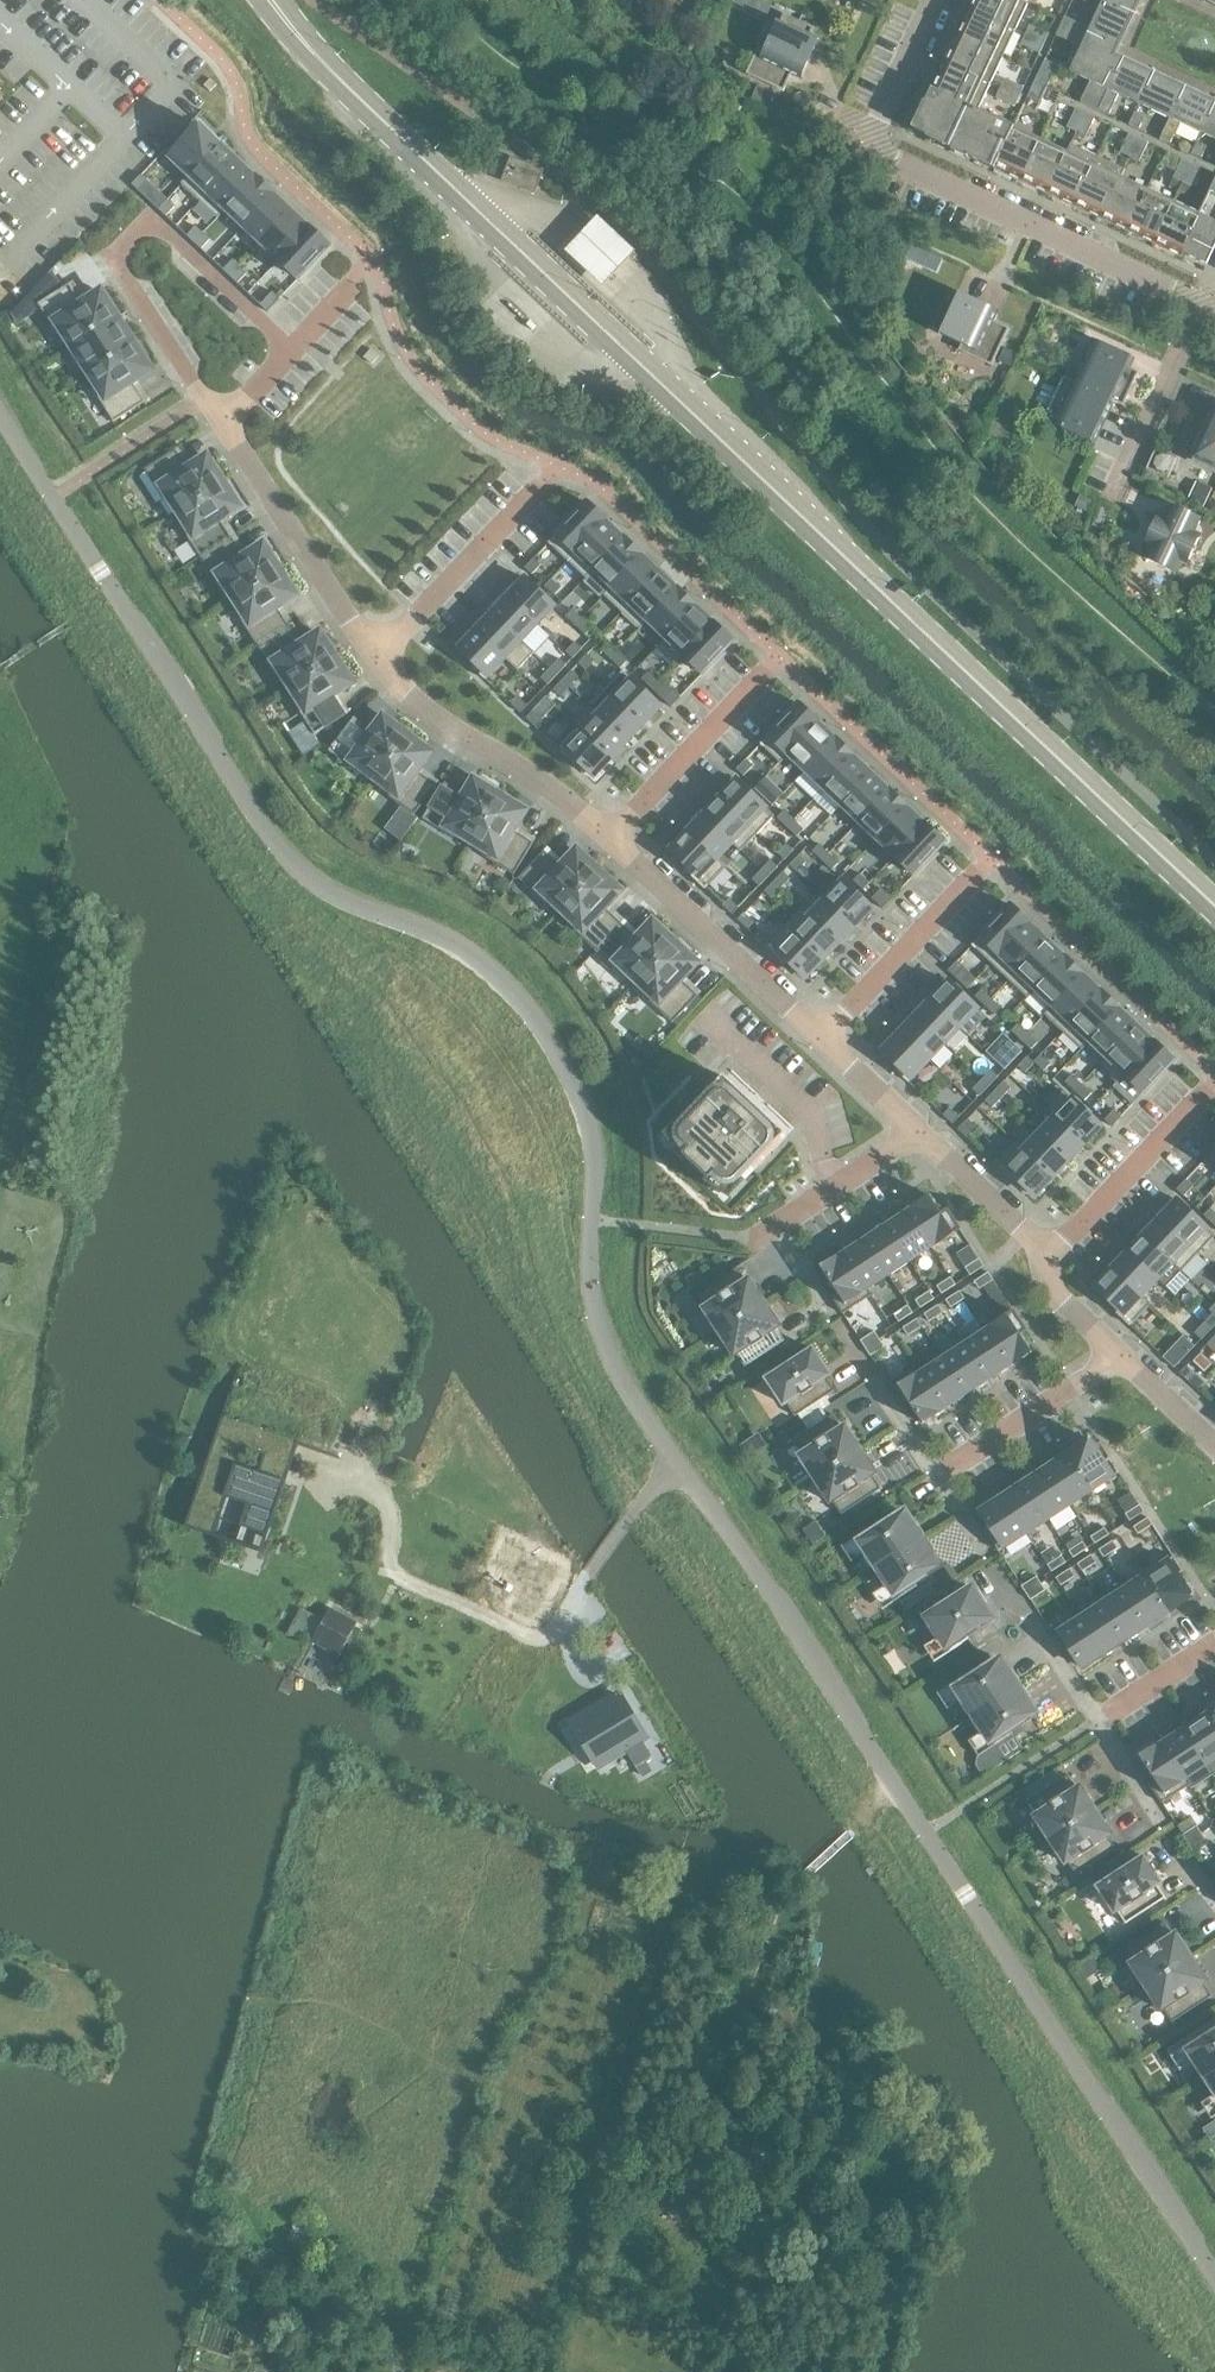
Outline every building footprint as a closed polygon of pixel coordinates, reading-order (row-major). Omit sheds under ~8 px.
[(734,4),(767,19),(774,3),(767,0),(736,0),(734,4)] [(1020,0),(977,0),(973,11),(1015,31),(1028,4),(1020,0)] [(1134,13),(1106,0),(1105,0),(1091,29),(1090,31),(1119,44),(1134,13)] [(1140,0),(1106,0),(1134,13),(1140,0)] [(1015,31),(973,11),(960,37),(1003,57),(1015,31)] [(747,74),(784,92),(792,74),(800,77),(815,46),(807,42),(814,28),(784,14),(770,45),(762,41),(747,74)] [(1113,57),(1114,56),(1119,44),(1090,31),(1091,29),(1066,17),(1057,36),(1082,48),(1077,58),(1096,67),(1103,52),(1113,57)] [(1044,44),(1049,34),(1030,25),(1025,35),(1044,44)] [(1040,54),(1044,44),(1025,35),(1021,45),(1040,54)] [(1003,57),(960,37),(948,64),(990,84),(1003,57)] [(1108,90),(1122,60),(1114,56),(1113,57),(1103,52),(1096,67),(1077,58),(1070,72),(1091,82),(1080,103),(1099,112),(1109,91),(1108,90)] [(1057,65),(1045,60),(1040,71),(1052,76),(1057,65)] [(1139,104),(1153,74),(1122,60),(1108,90),(1109,91),(1099,112),(1108,117),(1118,95),(1139,104)] [(990,84),(948,64),(935,91),(978,111),(990,84)] [(1047,87),(1052,76),(1040,71),(1035,82),(1047,87)] [(1170,119),(1184,89),(1153,74),(1139,104),(1170,119)] [(1019,98),(1024,88),(1005,79),(1000,89),(1019,98)] [(1040,103),(1047,87),(1035,82),(1028,97),(1040,103)] [(757,86),(751,100),(768,108),(775,94),(757,86)] [(995,166),(1013,127),(978,111),(935,91),(932,89),(925,103),(923,103),(911,129),(927,136),(926,138),(953,150),(952,152),(967,159),(968,157),(994,170),(996,166),(995,166)] [(1015,107),(1019,98),(1000,89),(996,98),(1015,107)] [(1201,133),(1214,103),(1184,89),(1170,119),(1160,141),(1170,145),(1180,124),(1201,133)] [(1214,103),(1201,133),(1214,140),(1214,103)] [(1075,132),(1084,113),(1074,108),(1065,127),(1075,132)] [(1086,137),(1095,118),(1084,113),(1075,132),(1086,137)] [(1135,113),(1128,126),(1138,131),(1145,118),(1135,113)] [(190,176),(220,144),(201,126),(182,145),(179,142),(167,155),(189,176),(190,176)] [(1022,179),(1040,140),(1013,127),(995,166),(996,166),(1022,179)] [(1130,158),(1138,139),(1129,134),(1120,153),(1130,158)] [(1139,162),(1148,143),(1138,139),(1130,158),(1139,162)] [(1049,191),(1067,152),(1040,140),(1022,179),(1049,191)] [(1197,142),(1191,155),(1201,160),(1207,147),(1197,142)] [(200,202),(238,161),(220,144),(190,176),(189,176),(181,184),(200,202)] [(1076,204),(1098,157),(1071,144),(1067,152),(1049,191),(1076,204)] [(1103,217),(1121,178),(1125,170),(1098,157),(1076,204),(1103,217)] [(512,160),(505,181),(534,191),(540,176),(530,167),(512,160)] [(1184,183),(1193,164),(1184,160),(1175,179),(1184,183)] [(225,210),(256,178),(238,161),(200,202),(218,219),(226,210),(225,210)] [(1193,187),(1201,168),(1193,164),(1184,183),(1193,187)] [(139,192),(149,182),(142,175),(132,185),(139,192)] [(244,227),(274,195),(256,178),(225,210),(226,210),(244,227)] [(1129,229),(1147,190),(1121,178),(1103,217),(1129,229)] [(1199,214),(1200,215),(1182,254),(1207,265),(1214,247),(1214,181),(1199,214)] [(1184,183),(1179,193),(1188,197),(1193,187),(1184,183)] [(1155,241),(1174,202),(1147,190),(1129,229),(1155,241)] [(261,244),(292,212),(274,195),(244,227),(261,244)] [(166,217),(175,207),(168,200),(159,210),(166,217)] [(1200,215),(1199,214),(1174,202),(1155,241),(1182,254),(1200,215)] [(279,261),(310,228),(292,212),(261,244),(279,261)] [(636,251),(597,215),(565,251),(604,287),(636,251)] [(194,243),(203,233),(196,226),(187,236),(194,243)] [(299,279),(329,247),(310,228),(279,261),(299,279)] [(201,249),(210,240),(203,233),(194,243),(201,249)] [(913,246),(907,259),(916,263),(922,250),(913,246)] [(230,277),(240,267),(233,261),(223,271),(230,277)] [(238,284),(247,274),(240,267),(230,277),(238,284)] [(121,317),(111,301),(109,303),(102,292),(82,304),(70,284),(38,305),(58,335),(63,331),(73,346),(118,317),(119,318),(121,317)] [(268,312),(280,299),(273,292),(260,305),(268,312)] [(992,320),(996,313),(964,298),(961,306),(946,299),(932,329),(962,343),(959,350),(992,366),(1010,329),(992,320)] [(90,374),(138,343),(128,328),(126,330),(119,318),(118,317),(73,346),(87,369),(82,373),(86,378),(91,375),(90,374)] [(133,382),(152,370),(145,359),(147,357),(138,343),(90,374),(91,375),(100,389),(95,392),(114,422),(145,402),(133,382)] [(1064,377),(1064,378),(1124,406),(1139,373),(1121,365),(1125,357),(1094,343),(1075,382),(1064,377)] [(1005,348),(999,362),(1012,368),(1019,354),(1005,348)] [(1112,402),(1124,407),(1124,406),(1064,378),(1045,418),(1081,436),(1085,428),(1097,434),(1112,402)] [(1214,471),(1214,406),(1190,459),(1214,471)] [(179,511),(226,481),(217,466),(215,468),(208,457),(189,469),(176,449),(145,469),(164,500),(169,496),(179,511)] [(235,495),(226,481),(179,511),(188,526),(183,529),(202,558),(233,538),(220,519),(240,507),(233,496),(235,495)] [(1197,481),(1188,500),(1204,507),(1212,488),(1197,481)] [(568,562),(606,521),(587,503),(549,543),(568,562)] [(1158,515),(1145,544),(1152,547),(1147,558),(1175,572),(1180,560),(1187,563),(1200,535),(1194,532),(1200,519),(1171,505),(1165,519),(1158,515)] [(1098,507),(1092,527),(1102,530),(1109,511),(1098,507)] [(594,570),(624,538),(606,521),(568,562),(587,579),(594,571),(594,570)] [(235,599),(283,568),(273,554),(271,556),(264,545),(245,557),(233,538),(202,558),(220,588),(225,584),(235,599)] [(612,588),(643,556),(624,538),(594,570),(594,571),(611,587),(612,588)] [(622,613),(660,572),(643,556),(612,588),(611,587),(603,595),(622,613)] [(541,565),(534,558),(525,568),(532,575),(541,565)] [(292,583),(283,568),(235,599),(244,614),(239,617),(258,646),(289,626),(277,607),(296,595),(289,584),(292,583)] [(647,621),(678,589),(660,572),(622,613),(640,630),(648,622),(647,621)] [(555,607),(525,578),(508,597),(538,625),(555,607)] [(554,596),(561,589),(551,580),(544,587),(554,596)] [(666,639),(696,607),(678,589),(647,621),(648,622),(666,639)] [(538,625),(508,597),(492,613),(522,642),(538,625)] [(683,655),(714,623),(696,607),(666,639),(683,655)] [(566,617),(576,626),(582,619),(573,610),(566,617)] [(522,642),(492,613),(476,630),(506,658),(522,642)] [(592,628),(582,619),(576,626),(585,636),(592,628)] [(703,674),(733,642),(714,623),(683,655),(703,674)] [(291,687),(339,656),(330,642),(327,644),(321,633),(301,645),(289,626),(258,646),(277,676),(282,672),(291,687)] [(486,680),(506,658),(476,630),(459,648),(476,665),(473,668),(486,680)] [(566,652),(573,659),(582,649),(575,642),(566,652)] [(601,650),(611,660),(618,652),(608,643),(601,650)] [(627,662),(618,652),(611,660),(620,669),(627,662)] [(586,671),(595,661),(588,654),(578,664),(586,671)] [(348,671),(339,656),(291,687),(301,702),(296,705),(315,735),(346,715),(333,695),(353,683),(346,672),(348,671)] [(560,659),(550,668),(557,675),(567,666),(560,659)] [(548,685),(557,675),(550,668),(541,678),(548,685)] [(579,677),(572,670),(563,680),(570,687),(579,677)] [(652,689),(659,682),(649,672),(642,680),(652,689)] [(631,679),(614,697),(644,726),(661,708),(631,679)] [(561,697),(570,687),(563,680),(553,690),(561,697)] [(664,700),(671,707),(681,697),(673,691),(664,700)] [(518,697),(511,704),(521,714),(528,706),(518,697)] [(644,726),(614,697),(599,713),(598,714),(628,743),(644,726)] [(788,755),(818,722),(799,704),(760,744),(781,764),(788,755)] [(598,714),(599,713),(590,705),(573,723),(582,731),(612,759),(628,743),(598,714)] [(543,721),(533,711),(526,718),(536,728),(543,721)] [(375,778),(409,733),(396,723),(394,725),(384,718),(370,736),(351,721),(329,751),(358,773),(361,768),(375,778)] [(805,771),(836,739),(818,722),(788,755),(805,771)] [(582,731),(562,752),(574,764),(577,761),(595,777),(612,759),(582,731)] [(423,743),(409,733),(375,778),(389,789),(386,794),(414,815),(437,786),(418,771),(431,753),(421,745),(423,743)] [(824,789),(854,757),(836,739),(805,771),(824,789)] [(841,806),(872,773),(854,757),(824,789),(841,806)] [(753,767),(746,760),(736,770),(743,776),(753,767)] [(859,822),(889,790),(872,773),(841,806),(859,822)] [(472,842),(501,793),(487,784),(485,787),(475,780),(463,800),(442,787),(423,819),(454,838),(457,832),(472,842)] [(737,780),(719,798),(757,835),(775,816),(737,780)] [(756,788),(766,797),(772,790),(763,781),(756,788)] [(878,840),(908,808),(889,790),(859,822),(878,840)] [(516,802),(501,793),(472,842),(487,851),(484,856),(514,875),(534,843),(513,831),(525,811),(514,804),(516,802)] [(757,835),(719,798),(703,815),(733,843),(733,844),(741,852),(757,835)] [(895,857),(926,825),(908,808),(878,840),(895,857)] [(777,818),(787,828),(794,820),(784,811),(777,818)] [(733,843),(703,815),(688,831),(718,860),(718,859),(733,844),(733,843)] [(804,830),(794,820),(787,828),(797,837),(804,830)] [(915,875),(945,843),(926,825),(895,857),(915,875)] [(718,860),(688,831),(670,850),(688,866),(685,870),(705,889),(727,867),(718,859),(718,860)] [(777,853),(784,860),(794,851),(787,844),(777,853)] [(829,854),(819,844),(812,852),(822,861),(829,854)] [(562,910),(601,869),(589,857),(587,859),(577,851),(562,867),(544,851),(519,878),(545,903),(549,898),(562,910)] [(839,863),(829,854),(822,861),(832,870),(839,863)] [(806,862),(799,855),(790,865),(797,872),(806,862)] [(771,860),(762,870),(769,877),(778,867),(771,860)] [(613,880),(601,869),(562,910),(575,922),(571,927),(596,950),(621,923),(605,908),(620,891),(611,882),(613,880)] [(769,877),(762,870),(752,880),(759,887),(769,877)] [(783,872),(774,882),(781,889),(790,879),(783,872)] [(853,881),(863,890),(870,883),(860,874),(853,881)] [(843,880),(825,899),(855,927),(873,909),(843,880)] [(781,889),(774,882),(765,892),(772,898),(781,889)] [(875,902),(883,909),(892,899),(885,892),(875,902)] [(730,898),(723,906),(733,915),(739,908),(730,898)] [(855,927),(825,899),(810,915),(809,915),(839,944),(855,927)] [(1010,905),(972,945),(991,964),(1030,924),(1010,905)] [(809,915),(810,915),(802,907),(785,924),(824,960),(839,944),(809,915)] [(754,922),(745,913),(738,920),(747,929),(754,922)] [(638,982),(677,941),(665,929),(663,931),(653,922),(638,939),(621,923),(596,950),(621,974),(626,970),(638,982)] [(824,960),(785,924),(765,946),(786,965),(789,962),(806,979),(824,960)] [(1030,924),(991,964),(1009,981),(1047,940),(1030,924)] [(1047,940),(1009,981),(1027,998),(1035,990),(1034,989),(1065,957),(1047,940)] [(689,952),(677,941),(638,982),(651,994),(647,998),(673,1023),(698,996),(681,980),(697,963),(687,954),(689,952)] [(1065,957),(1034,989),(1035,990),(1052,1006),(1053,1007),(1084,975),(1065,957)] [(965,968),(957,961),(948,971),(955,978),(965,968)] [(1052,1006),(1044,1014),(1063,1032),(1101,991),(1084,975),(1053,1007),(1052,1006)] [(948,981),(931,999),(961,1028),(960,1029),(968,1037),(987,1017),(948,981)] [(975,997),(985,1006),(992,999),(982,989),(975,997)] [(1101,991),(1063,1032),(1082,1050),(1090,1042),(1089,1041),(1120,1009),(1101,991)] [(961,1028),(931,999),(915,1016),(945,1044),(960,1029),(961,1028)] [(1002,1008),(992,999),(985,1006),(995,1015),(1002,1008)] [(1120,1009),(1089,1041),(1090,1042),(1106,1057),(1107,1058),(1137,1026),(1120,1009)] [(945,1044),(915,1016),(899,1032),(929,1061),(945,1044)] [(1012,1031),(1021,1041),(1028,1033),(1018,1024),(1012,1031)] [(1106,1057),(1098,1065),(1117,1083),(1155,1042),(1137,1026),(1107,1058),(1106,1057)] [(929,1061),(899,1032),(882,1051),(900,1068),(896,1071),(909,1083),(929,1061)] [(1038,1043),(1028,1033),(1021,1041),(1031,1050),(1038,1043)] [(1004,1034),(986,1052),(1005,1069),(1013,1061),(1022,1051),(1015,1045),(1004,1034)] [(1117,1083),(1113,1087),(1132,1105),(1144,1093),(1174,1061),(1155,1042),(1117,1083)] [(1051,1064),(1041,1055),(1034,1062),(1044,1071),(1051,1064)] [(1026,1073),(1035,1063),(1028,1056),(1018,1066),(1026,1073)] [(991,1070),(982,1079),(989,1086),(999,1077),(991,1070)] [(1065,1082),(1075,1091),(1082,1084),(1072,1075),(1065,1082)] [(735,1191),(787,1136),(767,1117),(764,1120),(742,1100),(745,1096),(725,1077),(673,1133),(691,1150),(685,1156),(711,1181),(717,1174),(735,1191)] [(980,1096),(989,1086),(982,1079),(973,1089),(980,1096)] [(1004,1081),(994,1091),(1002,1098),(1011,1088),(1004,1081)] [(1092,1094),(1082,1084),(1075,1091),(1085,1101),(1092,1094)] [(1045,1110),(1054,1118),(1054,1117),(1084,1145),(1102,1127),(1064,1090),(1045,1110)] [(992,1108),(1002,1098),(994,1091),(985,1101),(992,1108)] [(950,1108),(943,1115),(953,1125),(960,1117),(950,1108)] [(1105,1120),(1112,1127),(1121,1117),(1114,1110),(1105,1120)] [(1054,1117),(1054,1118),(1039,1133),(1069,1162),(1084,1145),(1054,1117)] [(965,1122),(958,1129),(968,1139),(975,1132),(965,1122)] [(1069,1162),(1039,1133),(1024,1149),(1023,1150),(1053,1178),(1069,1162)] [(1023,1150),(1024,1149),(1015,1141),(994,1164),(1015,1183),(1018,1180),(1035,1197),(1053,1178),(1023,1150)] [(1193,1187),(1186,1180),(1176,1190),(1184,1196),(1193,1187)] [(930,1196),(908,1211),(932,1248),(960,1229),(948,1210),(942,1214),(930,1196)] [(1159,1218),(1198,1255),(1214,1236),(1177,1200),(1159,1218)] [(1204,1215),(1213,1225),(1214,1223),(1214,1213),(1210,1208),(1204,1215)] [(932,1248),(908,1211),(886,1225),(910,1262),(932,1248)] [(1159,1218),(1144,1235),(1182,1271),(1198,1255),(1159,1218)] [(910,1262),(886,1225),(865,1239),(889,1276),(910,1262)] [(1144,1235),(1128,1251),(1158,1280),(1166,1288),(1168,1286),(1180,1273),(1181,1272),(1182,1271),(1144,1235)] [(889,1276),(865,1239),(843,1253),(867,1290),(868,1289),(889,1276)] [(1128,1251),(1112,1268),(1142,1296),(1143,1296),(1158,1280),(1128,1251)] [(867,1290),(843,1253),(821,1267),(836,1291),(831,1295),(843,1314),(872,1295),(868,1289),(867,1290)] [(965,1268),(970,1276),(984,1266),(979,1259),(965,1268)] [(765,1302),(754,1286),(749,1279),(746,1281),(737,1268),(698,1294),(706,1307),(704,1308),(719,1332),(765,1302)] [(1112,1268),(1095,1286),(1112,1303),(1109,1306),(1130,1326),(1151,1303),(1143,1296),(1142,1296),(1112,1268)] [(989,1273),(974,1282),(979,1289),(993,1280),(989,1273)] [(937,1286),(942,1294),(956,1285),(951,1277),(937,1286)] [(965,1287),(988,1323),(997,1317),(974,1282),(965,1287)] [(915,1300),(920,1308),(935,1299),(929,1291),(915,1300)] [(965,1299),(960,1291),(946,1300),(951,1308),(965,1299)] [(785,1342),(777,1328),(780,1326),(765,1302),(719,1332),(735,1356),(737,1354),(746,1368),(785,1342)] [(894,1315),(899,1322),(913,1313),(908,1305),(894,1315)] [(944,1313),(939,1305),(924,1314),(929,1322),(944,1313)] [(1014,1311),(985,1330),(1010,1367),(1032,1352),(1020,1334),(1026,1330),(1014,1311)] [(1204,1323),(1211,1330),(1214,1326),(1214,1316),(1213,1314),(1204,1323)] [(922,1327),(917,1319),(903,1328),(908,1336),(922,1327)] [(1202,1340),(1211,1330),(1204,1323),(1194,1333),(1202,1340)] [(1010,1367),(985,1330),(964,1344),(988,1381),(1010,1367)] [(875,1332),(861,1341),(866,1348),(880,1339),(875,1332)] [(1214,1350),(1214,1336),(1206,1345),(1214,1352),(1214,1350)] [(1183,1337),(1164,1356),(1175,1367),(1194,1347),(1183,1337)] [(885,1347),(880,1339),(866,1348),(870,1356),(885,1347)] [(988,1381),(964,1344),(942,1358),(967,1395),(988,1381)] [(835,1390),(826,1377),(830,1375),(813,1349),(767,1379),(784,1405),(787,1403),(795,1416),(835,1390)] [(942,1358),(922,1371),(921,1372),(945,1409),(967,1395),(942,1358)] [(921,1372),(922,1371),(918,1365),(889,1384),(901,1403),(907,1399),(923,1423),(945,1409),(921,1372)] [(1186,1366),(1180,1373),(1189,1383),(1196,1375),(1186,1366)] [(861,1449),(850,1433),(845,1426),(842,1428),(833,1415),(793,1441),(802,1454),(800,1455),(815,1479),(861,1449)] [(220,1519),(269,1535),(299,1443),(222,1418),(185,1527),(215,1537),(220,1519)] [(1089,1439),(1067,1454),(1091,1491),(1119,1473),(1109,1458),(1104,1461),(1089,1439)] [(881,1489),(873,1475),(876,1473),(861,1449),(815,1479),(830,1503),(833,1501),(841,1515),(881,1489)] [(1091,1491),(1067,1454),(1046,1468),(1070,1505),(1091,1491)] [(1070,1505),(1046,1468),(1024,1482),(1048,1519),(1070,1505)] [(1048,1519),(1024,1482),(1003,1496),(1027,1533),(1048,1519)] [(1027,1533),(1003,1496),(980,1511),(994,1533),(989,1536),(999,1551),(1027,1533)] [(1144,1512),(1140,1505),(1125,1514),(1130,1521),(1144,1512)] [(874,1570),(922,1539),(905,1513),(867,1537),(863,1532),(855,1537),(860,1544),(862,1543),(868,1551),(864,1554),(874,1570)] [(1138,1534),(1153,1525),(1148,1518),(1134,1527),(1138,1534)] [(1095,1544),(1109,1535),(1105,1528),(1090,1537),(1095,1544)] [(914,1581),(935,1568),(939,1565),(922,1539),(874,1570),(885,1586),(889,1584),(899,1599),(917,1587),(914,1581)] [(1118,1548),(1113,1541),(1099,1550),(1104,1558),(1118,1548)] [(1073,1558),(1088,1549),(1083,1542),(1069,1551),(1073,1558)] [(1097,1562),(1092,1555),(1078,1564),(1083,1571),(1097,1562)] [(1052,1572),(1066,1563),(1061,1556),(1047,1565),(1052,1572)] [(1174,1556),(1146,1575),(1170,1612),(1192,1597),(1178,1575),(1183,1572),(1174,1556)] [(950,1564),(938,1572),(947,1585),(959,1577),(950,1564)] [(1075,1576),(1070,1569),(1056,1578),(1061,1585),(1075,1576)] [(1170,1612),(1146,1575),(1124,1589),(1148,1626),(1170,1612)] [(1041,1583),(1037,1577),(1021,1586),(1026,1593),(1041,1583)] [(1030,1600),(1046,1590),(1041,1583),(1026,1593),(1030,1600)] [(930,1584),(902,1603),(907,1611),(935,1592),(930,1584)] [(966,1634),(987,1620),(991,1617),(972,1589),(952,1602),(931,1615),(928,1617),(930,1620),(926,1622),(936,1638),(940,1636),(950,1651),(969,1639),(966,1634)] [(1148,1626),(1124,1589),(1103,1603),(1127,1640),(1148,1626)] [(948,1597),(928,1610),(931,1615),(952,1602),(948,1597)] [(1127,1640),(1103,1603),(1081,1617),(1105,1654),(1127,1640)] [(331,1609),(313,1644),(340,1658),(358,1623),(331,1609)] [(1105,1654),(1081,1617),(1053,1635),(1063,1650),(1069,1646),(1083,1668),(1105,1654)] [(959,1679),(951,1684),(956,1691),(958,1690),(963,1698),(960,1701),(970,1717),(1018,1686),(1016,1683),(1009,1672),(1007,1670),(1001,1660),(997,1662),(971,1679),(963,1684),(959,1679)] [(1018,1686),(970,1717),(981,1733),(984,1731),(994,1746),(979,1756),(976,1766),(984,1776),(1024,1750),(1013,1734),(1010,1728),(1031,1715),(1024,1704),(1028,1702),(1027,1700),(1022,1703),(1015,1692),(1019,1688),(1018,1686)] [(618,1695),(577,1720),(604,1764),(627,1750),(636,1765),(650,1756),(641,1741),(645,1739),(618,1695)] [(1205,1714),(1214,1729),(1214,1707),(1205,1714)] [(1184,1728),(1208,1765),(1214,1774),(1214,1729),(1205,1714),(1184,1728)] [(1184,1728),(1162,1742),(1186,1779),(1187,1778),(1192,1787),(1193,1788),(1214,1774),(1208,1765),(1184,1728)] [(1162,1742),(1140,1756),(1157,1783),(1151,1786),(1163,1806),(1192,1787),(1187,1778),(1186,1779),(1162,1742)] [(647,1762),(637,1768),(643,1778),(653,1772),(647,1762)] [(1050,1840),(1096,1810),(1080,1786),(1077,1788),(1068,1775),(1028,1801),(1037,1814),(1035,1816),(1050,1840)] [(1116,1849),(1108,1836),(1111,1833),(1096,1810),(1050,1840),(1065,1863),(1068,1862),(1076,1875),(1116,1849)] [(1188,1843),(1202,1833),(1197,1826),(1183,1835),(1188,1843)] [(1188,1843),(1193,1850),(1207,1841),(1202,1833),(1188,1843)] [(1166,1898),(1157,1885),(1161,1883),(1144,1857),(1098,1886),(1115,1912),(1117,1911),(1126,1924),(1166,1898)] [(1192,1957),(1181,1941),(1176,1933),(1173,1935),(1164,1922),(1124,1948),(1133,1961),(1130,1963),(1146,1987),(1192,1957)] [(1093,1957),(1079,1967),(1087,1979),(1101,1969),(1093,1957)] [(1212,1996),(1203,1983),(1207,1981),(1192,1957),(1146,1987),(1161,2010),(1164,2009),(1172,2022),(1212,1996)] [(1214,2071),(1214,2033),(1208,2038),(1205,2032),(1186,2045),(1196,2060),(1192,2063),(1203,2079),(1214,2071)] [(1203,2079),(1213,2095),(1214,2094),(1214,2071),(1203,2079)] [(295,2222),(289,2242),(303,2246),(309,2226),(295,2222)]
